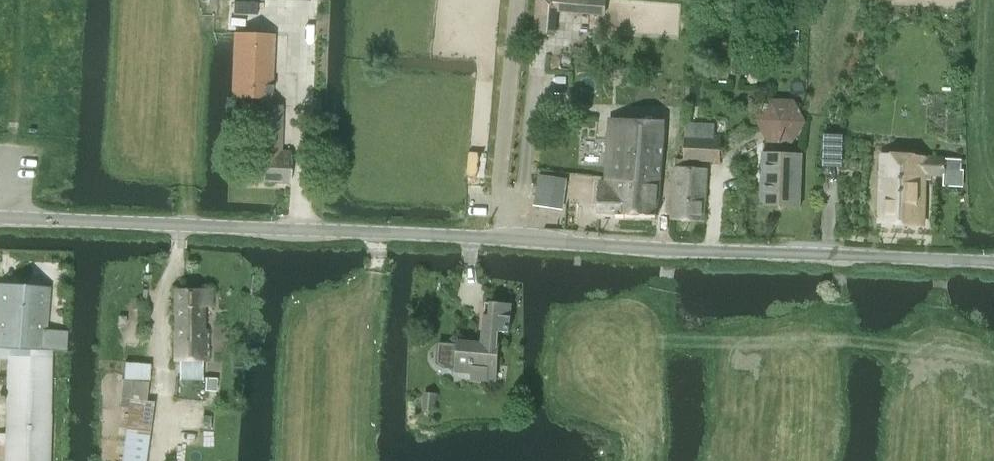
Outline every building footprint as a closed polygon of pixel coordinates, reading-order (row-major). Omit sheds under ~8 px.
[(536,10),(557,11),(589,14),(591,0),(536,0),(536,10)] [(272,34),(234,33),(231,96),(270,98),(272,34)] [(598,181),(598,213),(646,214),(657,214),(664,120),(605,118),(604,181),(598,181)] [(287,125),(253,123),(251,181),(285,182),(287,125)] [(685,138),(684,161),(720,162),(721,140),(714,140),(685,138)] [(760,206),(800,208),(802,154),(762,152),(760,206)] [(881,154),(879,223),(923,226),(925,174),(944,175),(944,186),(961,187),(962,187),(964,187),(964,169),(961,169),(962,160),(946,159),(881,154)] [(704,221),(707,169),(676,167),(672,219),(704,221)] [(534,205),(561,209),(562,202),(565,179),(539,175),(534,205)] [(51,359),(51,350),(66,351),(67,331),(45,328),(48,290),(0,287),(0,396),(7,397),(5,460),(48,460),(51,359)] [(174,361),(179,361),(180,361),(179,380),(202,380),(202,361),(207,361),(208,329),(204,329),(204,309),(211,309),(211,290),(175,290),(174,361)] [(448,343),(446,367),(455,368),(455,372),(471,373),(471,379),(496,381),(497,366),(500,332),(509,333),(511,305),(484,303),(481,342),(457,341),(457,343),(448,343)] [(124,362),(123,380),(149,381),(150,364),(124,362)] [(204,391),(216,391),(217,378),(205,377),(204,391)] [(422,410),(435,412),(437,393),(423,392),(422,410)] [(122,460),(146,460),(154,402),(146,401),(130,398),(122,460)]
